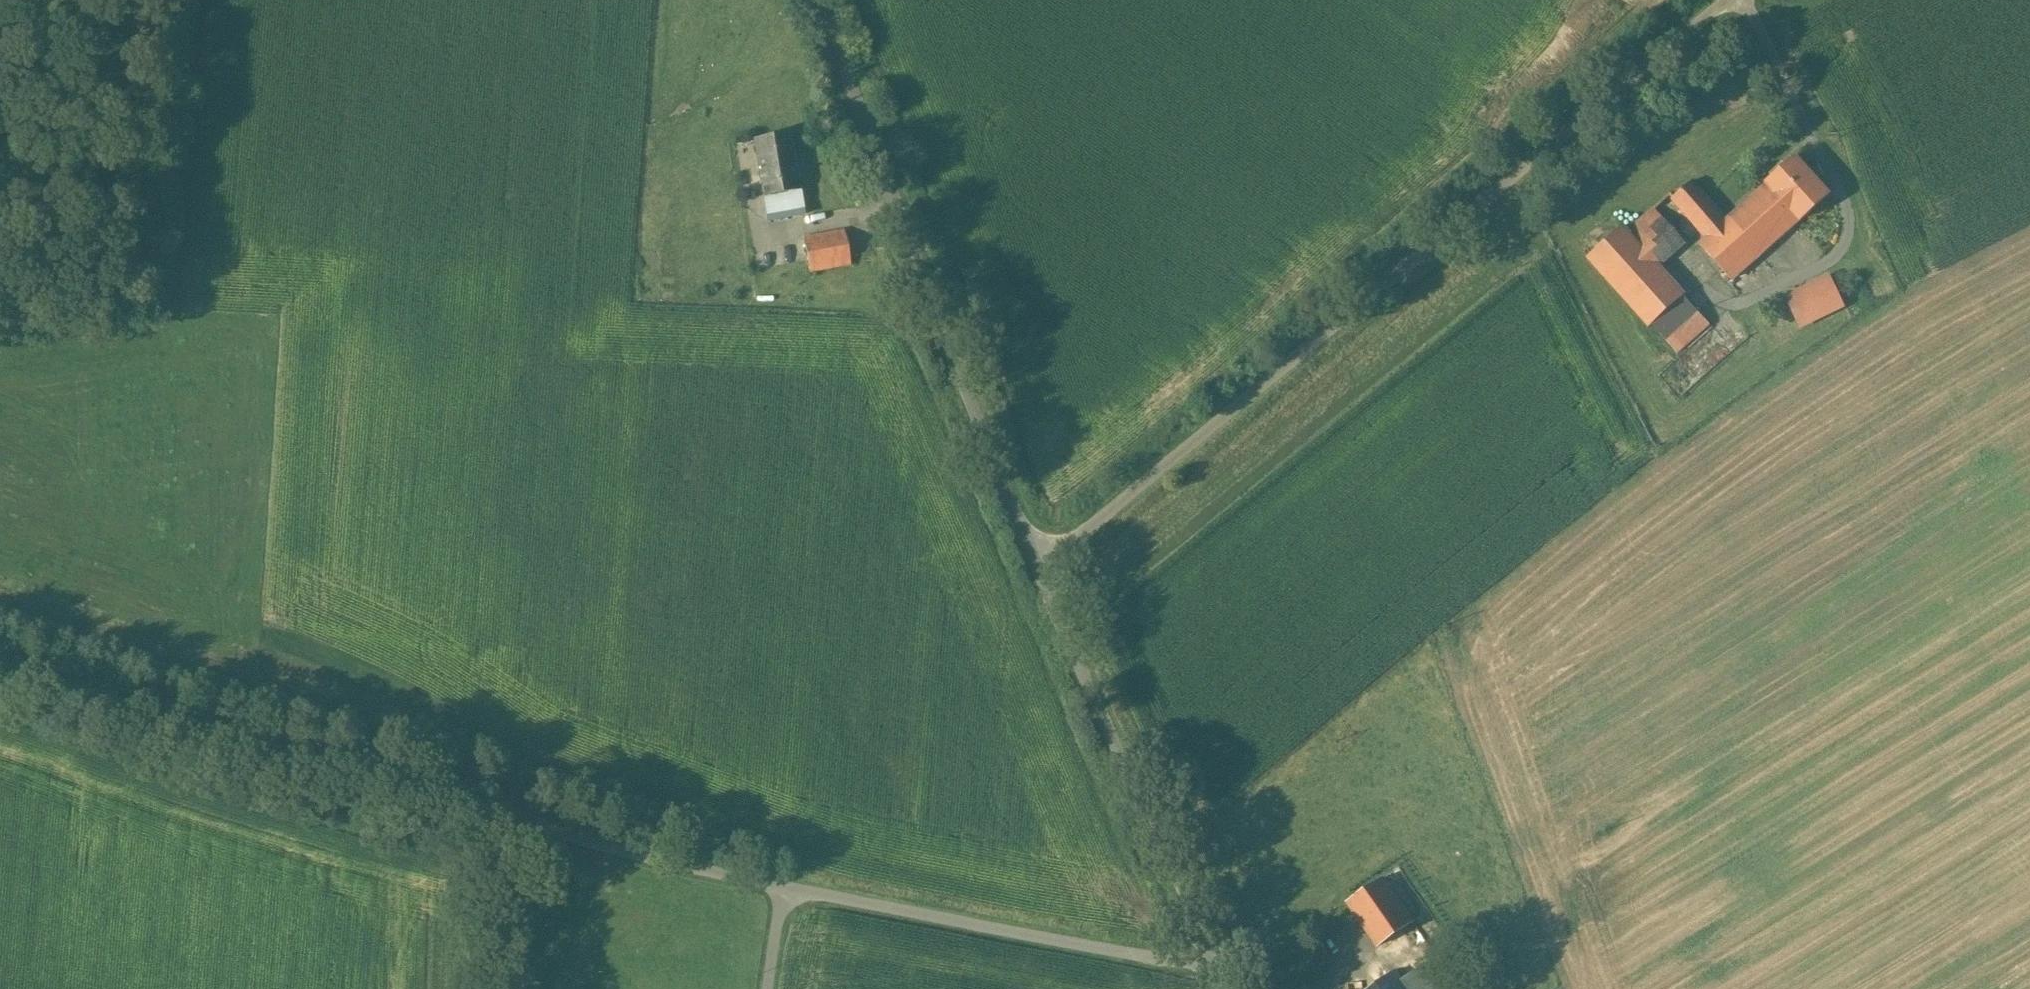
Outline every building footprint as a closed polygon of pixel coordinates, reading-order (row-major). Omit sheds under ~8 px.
[(787,134),(755,140),(761,179),(747,181),(759,248),(779,244),(775,220),(803,216),(787,134)] [(1828,195),(1794,157),(1766,183),(1767,184),(1798,219),(1800,221),(1828,195)] [(1767,184),(1726,221),(1706,198),(1691,181),(1676,195),(1672,198),(1707,238),(1700,245),(1731,280),(1798,219),(1767,184)] [(1654,208),(1626,233),(1622,227),(1588,257),(1650,326),(1651,324),(1683,296),(1657,267),(1685,243),(1654,208)] [(843,232),(803,239),(810,271),(849,263),(843,232)] [(1829,277),(1785,298),(1799,327),(1843,306),(1829,277)] [(1683,296),(1651,324),(1664,339),(1696,311),(1683,296)] [(1696,311),(1664,339),(1677,353),(1708,325),(1696,311)] [(1412,923),(1382,878),(1347,902),(1378,946),(1412,923)] [(1418,969),(1401,980),(1408,988),(1432,988),(1418,969)] [(1395,971),(1369,988),(1408,988),(1401,980),(1395,971)]
